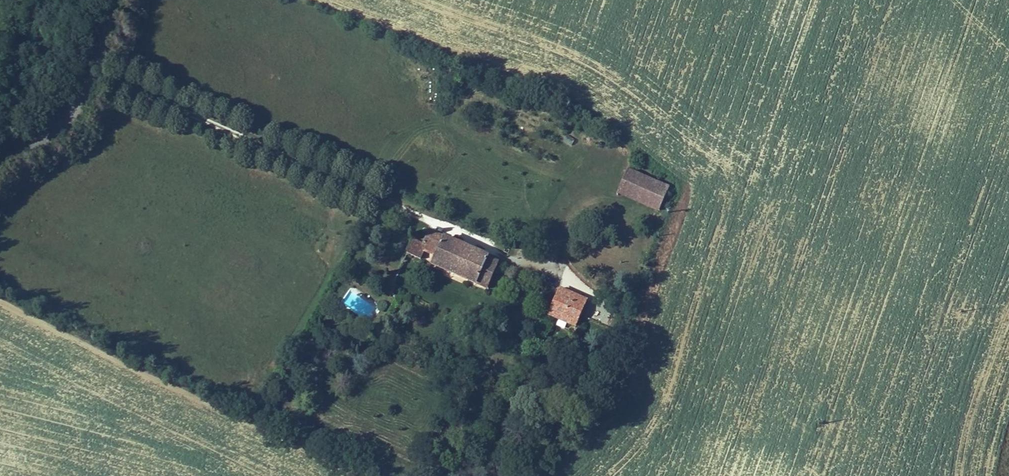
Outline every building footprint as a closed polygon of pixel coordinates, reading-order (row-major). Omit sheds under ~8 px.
[(629,165),(620,188),(664,206),(673,183),(629,165)] [(437,251),(441,243),(428,237),(423,245),(437,251)] [(437,251),(427,269),(487,296),(497,272),(487,268),(489,264),(441,243),(437,251)] [(419,262),(426,250),(411,244),(404,256),(419,262)] [(385,297),(391,284),(383,280),(377,294),(385,297)] [(587,311),(557,298),(547,321),(577,334),(587,311)]
